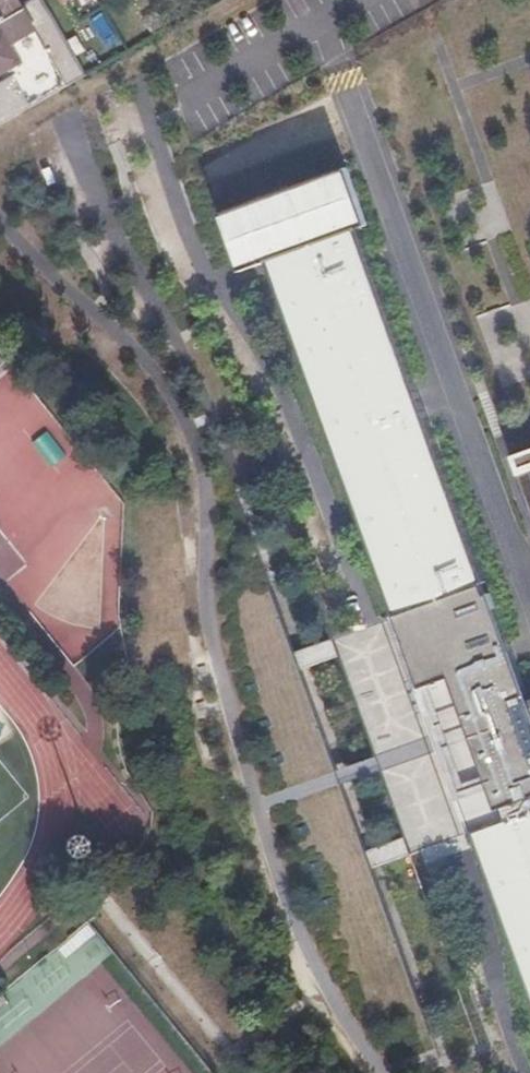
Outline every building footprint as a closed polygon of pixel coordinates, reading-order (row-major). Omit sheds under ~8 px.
[(84,74),(41,0),(24,0),(21,2),(20,0),(0,0),(0,26),(1,26),(20,60),(44,47),(66,84),(84,74)] [(359,229),(367,227),(346,169),(219,214),(239,272),(270,261),(529,989),(529,692),(524,694),(359,229)] [(515,466),(529,510),(529,461),(515,466)]
